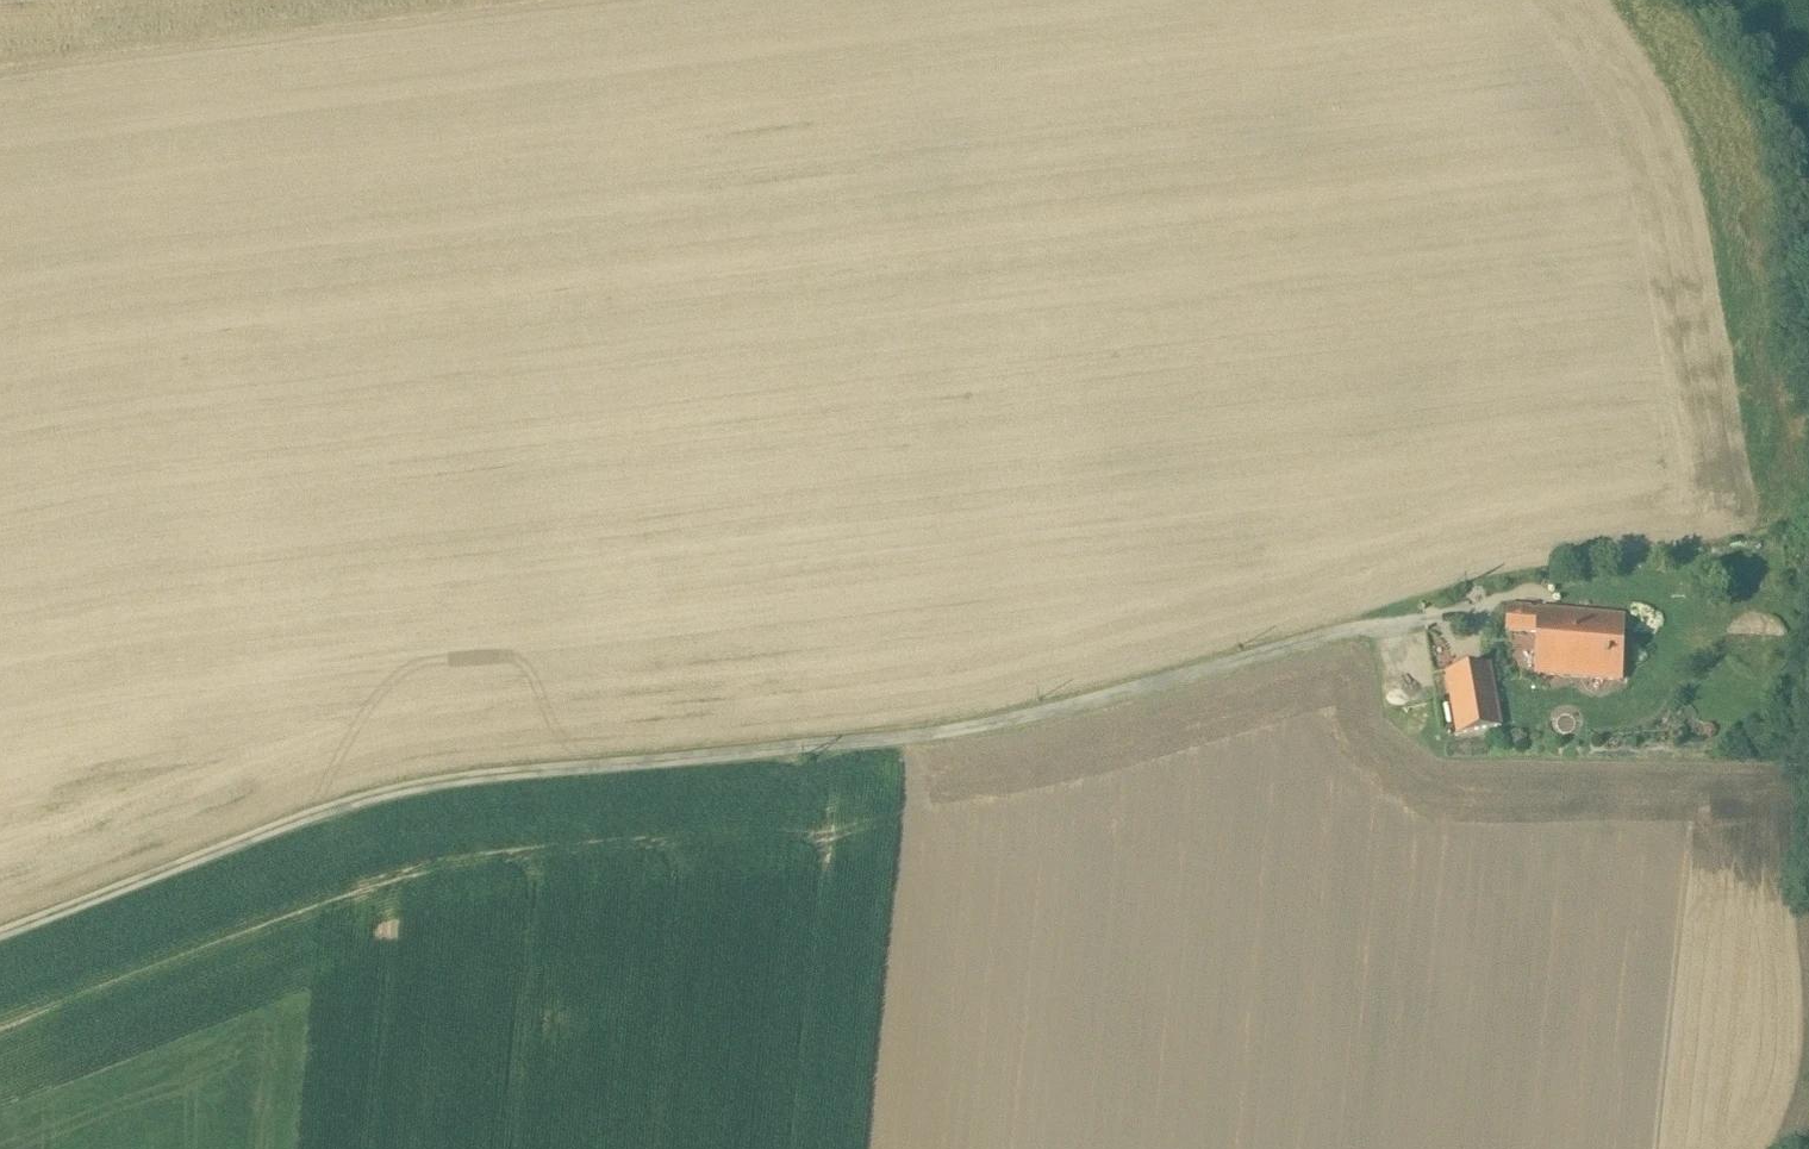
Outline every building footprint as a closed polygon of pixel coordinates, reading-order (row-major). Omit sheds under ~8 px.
[(1538,609),(1507,606),(1506,629),(1536,632),(1538,609)] [(1623,616),(1538,609),(1536,632),(1535,672),(1621,679),(1623,616)] [(1489,662),(1447,671),(1458,733),(1500,725),(1489,662)]
